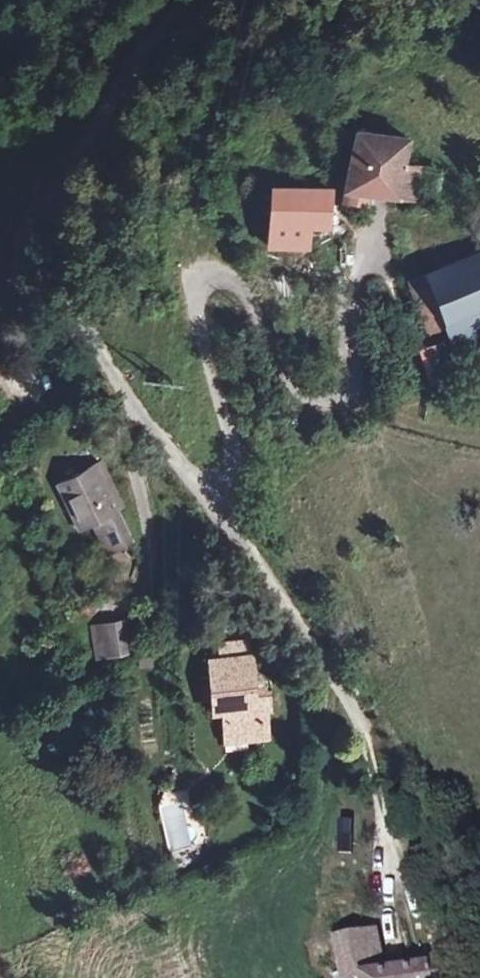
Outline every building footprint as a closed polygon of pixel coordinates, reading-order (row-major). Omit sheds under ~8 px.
[(387,207),(388,191),(442,193),(443,168),(424,166),(424,133),(368,132),(367,190),(366,206),(387,207)] [(330,193),(286,191),(285,210),(329,214),(330,193)] [(329,214),(328,225),(341,226),(344,195),(330,193),(329,214)] [(285,210),(284,249),(327,253),(328,225),(329,214),(285,210)] [(439,277),(452,323),(479,314),(479,263),(439,277)] [(452,323),(439,277),(415,286),(430,330),(452,323)] [(452,323),(460,345),(479,339),(479,314),(452,323)] [(431,382),(459,376),(451,340),(423,346),(431,382)] [(99,463),(64,478),(84,525),(97,519),(106,515),(119,547),(134,542),(99,463)] [(106,515),(97,519),(110,551),(119,547),(106,515)] [(130,617),(92,622),(96,658),(135,653),(130,617)] [(215,668),(244,666),(242,649),(212,651),(215,668)] [(251,701),(244,666),(215,668),(205,669),(212,708),(223,707),(225,720),(230,747),(265,743),(259,700),(251,701)] [(168,848),(196,843),(186,789),(158,794),(168,848)] [(439,925),(419,930),(420,966),(376,977),(443,977),(439,925)] [(359,942),(329,949),(335,977),(368,977),(359,942)]
